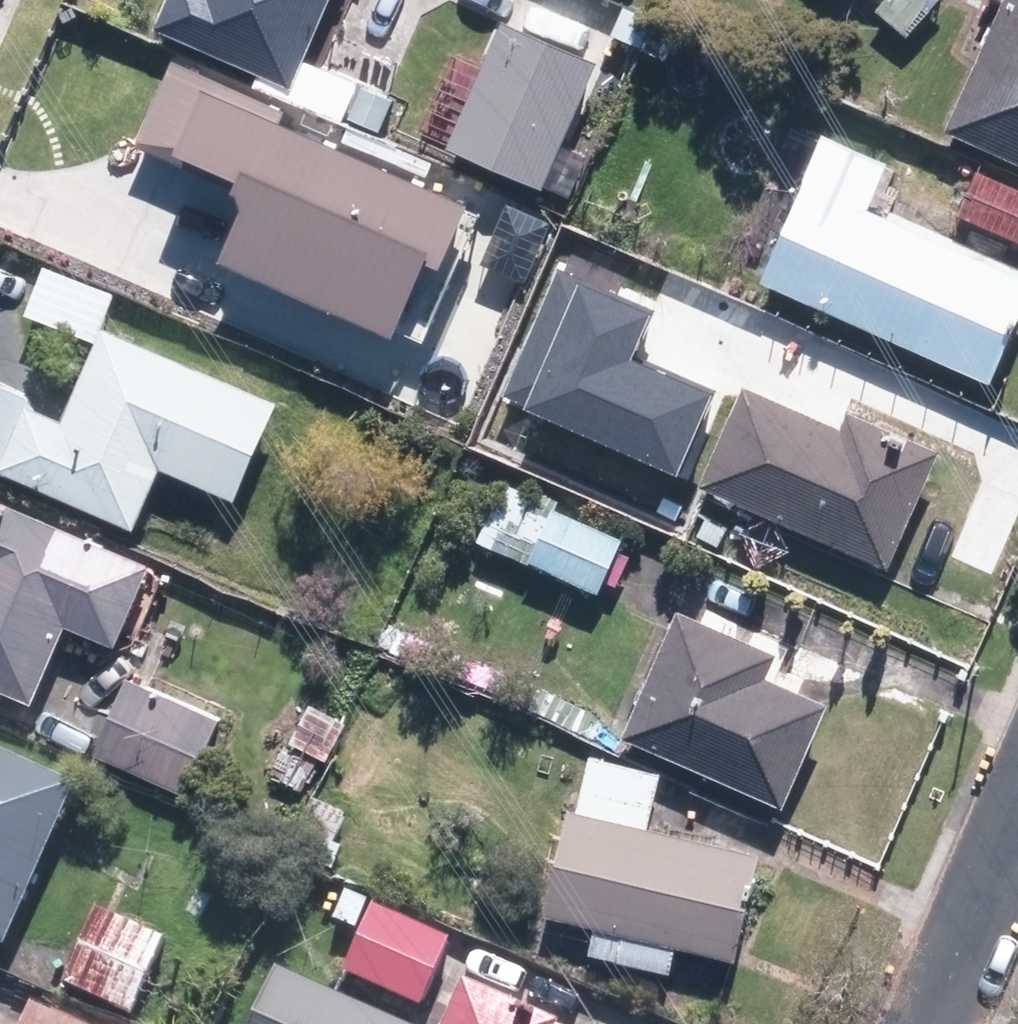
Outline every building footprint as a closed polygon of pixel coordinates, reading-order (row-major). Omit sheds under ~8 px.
[(340,0),(179,0),(170,21),(304,81),(340,0)] [(885,5),(913,36),(952,0),(891,0),(885,5)] [(960,126),(1017,153),(1017,1),(960,126)] [(592,64),(504,25),(448,150),(536,188),(592,64)] [(496,195),(186,51),(149,131),(272,188),(243,251),(417,331),(457,247),(469,253),(496,195)] [(753,278),(992,389),(1017,333),(1017,279),(872,211),(894,164),(822,131),(753,278)] [(1017,231),(1017,181),(987,167),(968,208),(1017,231)] [(129,291),(60,261),(40,309),(109,339),(129,291)] [(560,274),(506,399),(686,476),(718,401),(628,362),(649,312),(560,274)] [(151,523),(178,465),(248,497),(294,398),(122,320),(79,411),(0,375),(0,454),(151,523)] [(893,444),(763,389),(721,487),(907,566),(956,450),(900,427),(893,444)] [(0,489),(0,677),(48,697),(81,620),(131,641),(166,559),(0,489)] [(620,542),(552,512),(529,564),(596,594),(620,542)] [(677,614),(624,738),(780,803),(821,706),(762,681),(773,655),(677,614)] [(229,716),(138,674),(102,750),(193,792),(229,716)] [(0,741),(0,939),(20,948),(94,783),(0,741)] [(595,749),(551,907),(603,921),(595,949),(681,973),(691,937),(747,952),(774,851),(666,821),(679,773),(595,749)] [(461,935),(385,904),(357,971),(432,1002),(461,935)] [(176,936),(118,908),(81,986),(139,1013),(176,936)] [(293,967),(268,1023),(423,1023),(293,967)] [(479,979),(460,1023),(569,1023),(572,1019),(479,979)] [(29,1023),(92,1023),(39,1001),(29,1023)]
